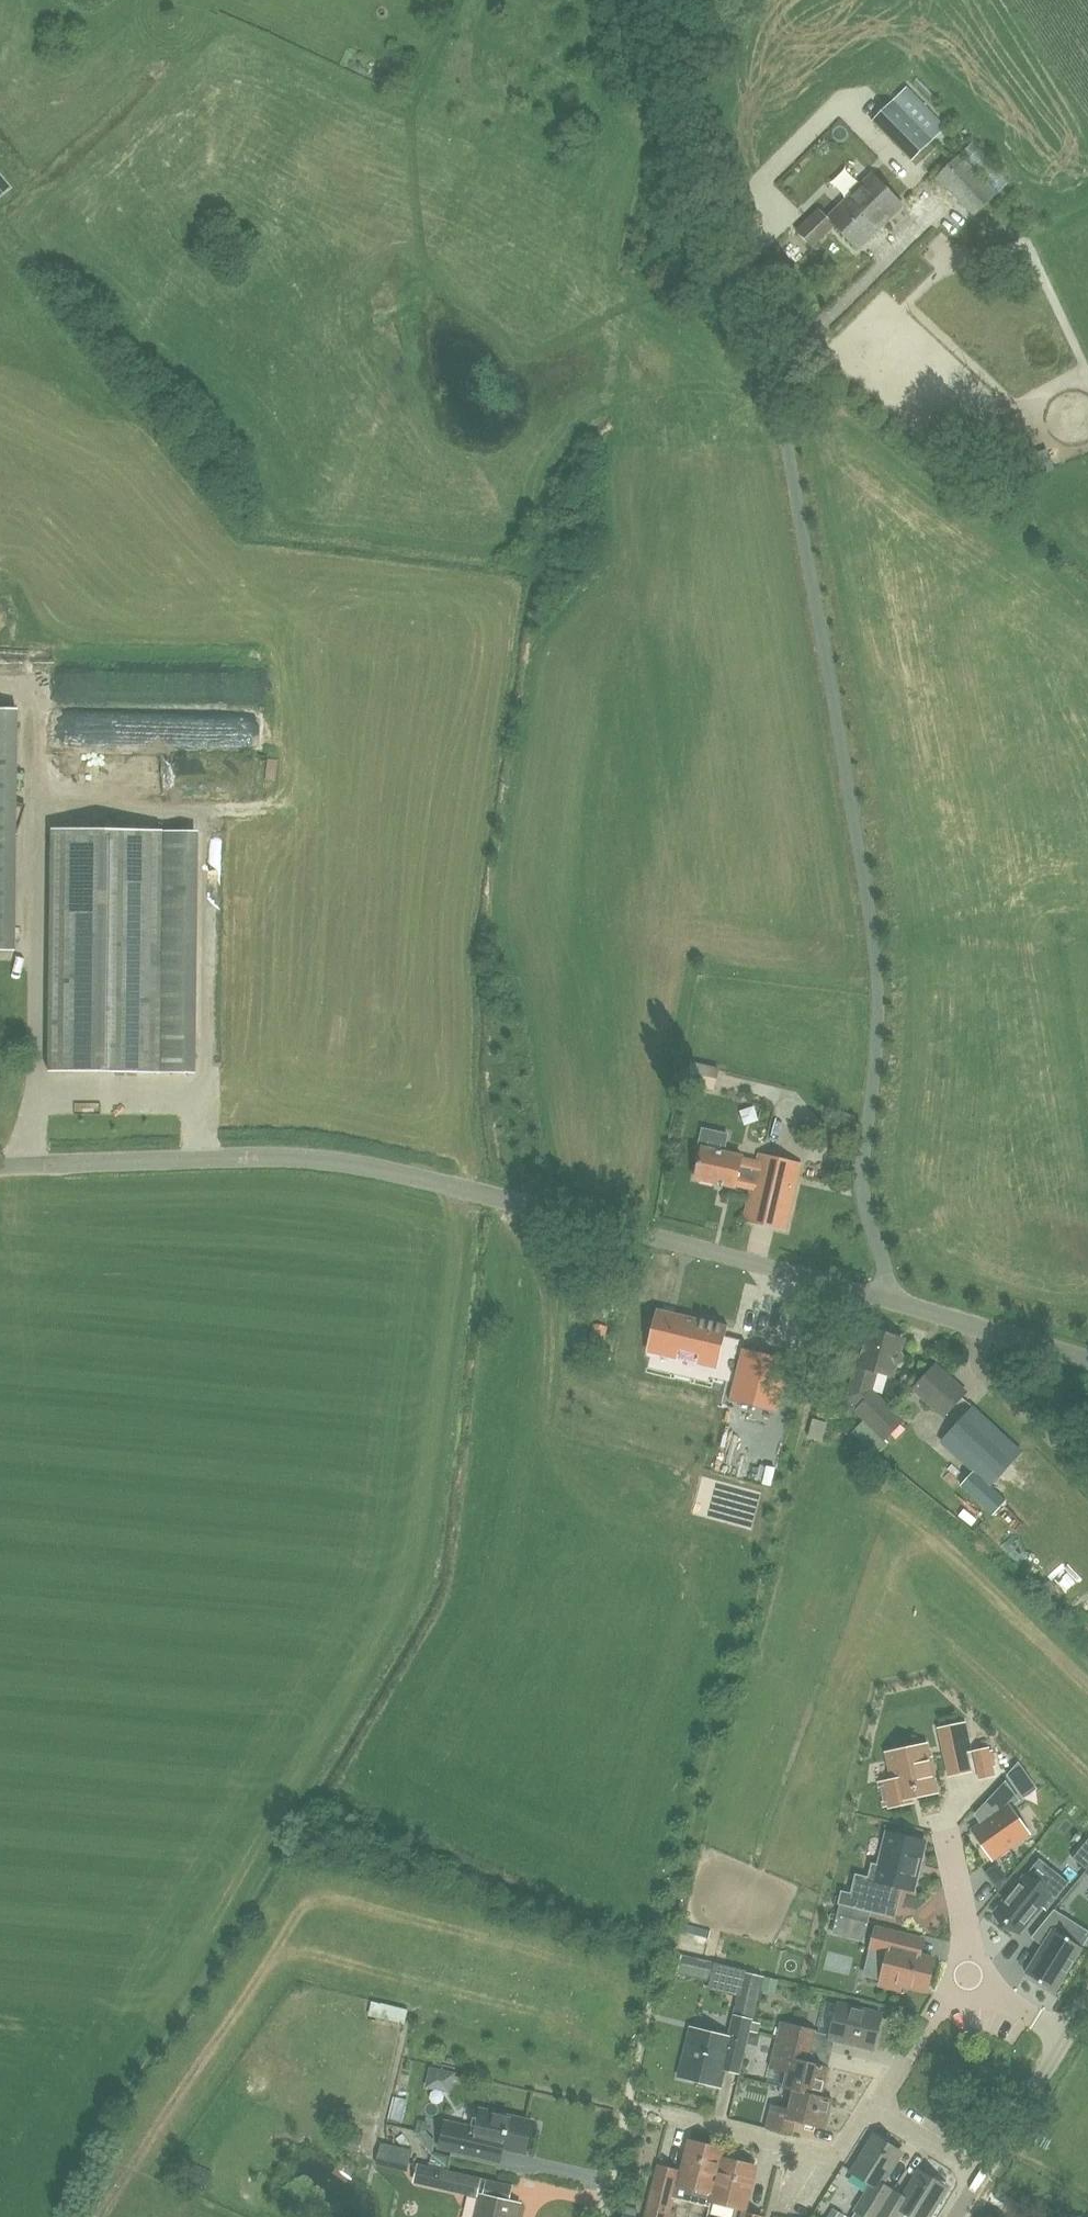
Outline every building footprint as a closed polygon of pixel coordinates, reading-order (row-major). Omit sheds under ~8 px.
[(907,87),(872,121),(911,161),(946,127),(907,87)] [(973,217),(999,193),(961,152),(935,176),(973,217)] [(871,173),(839,204),(852,217),(859,210),(864,215),(871,208),(885,222),(903,205),(871,173)] [(858,249),(885,222),(871,208),(864,215),(859,210),(852,217),(839,204),(827,216),(819,207),(797,229),(812,245),(834,224),(858,249)] [(1047,450),(1015,464),(1023,483),(1055,470),(1047,450)] [(16,952),(19,709),(0,709),(0,952),(16,952)] [(193,1072),(196,830),(52,828),(49,1070),(193,1072)] [(714,1089),(718,1067),(691,1061),(687,1083),(714,1089)] [(701,1148),(694,1177),(749,1189),(742,1219),(785,1229),(800,1162),(757,1152),(756,1160),(741,1156),(741,1155),(724,1152),(728,1133),(702,1127),(697,1147),(701,1148)] [(700,1350),(698,1358),(711,1361),(719,1327),(673,1316),(671,1322),(658,1319),(651,1346),(675,1352),(677,1344),(700,1350)] [(865,1342),(858,1347),(862,1355),(859,1363),(857,1363),(848,1395),(859,1406),(856,1410),(884,1438),(901,1421),(870,1389),(876,1370),(889,1374),(893,1361),(900,1355),(897,1349),(900,1337),(870,1328),(865,1342)] [(777,1411),(789,1360),(741,1349),(729,1400),(777,1411)] [(965,1391),(934,1363),(913,1387),(944,1415),(965,1391)] [(991,1510),(1003,1497),(989,1484),(1021,1451),(973,1405),(941,1439),(974,1471),(962,1483),(991,1510)] [(813,1418),(808,1436),(822,1439),(826,1422),(813,1418)] [(972,1751),(966,1722),(940,1727),(946,1756),(972,1751)] [(893,1779),(879,1782),(884,1806),(889,1805),(890,1807),(911,1802),(910,1798),(936,1792),(933,1779),(937,1778),(933,1758),(929,1759),(926,1747),(888,1756),(893,1779)] [(973,1750),(977,1769),(979,1779),(994,1776),(992,1766),(995,1765),(992,1750),(989,1751),(988,1747),(973,1750)] [(1006,1773),(1014,1784),(1028,1774),(1018,1760),(1006,1773)] [(972,1830),(992,1859),(1028,1833),(1010,1807),(1020,1801),(1006,1780),(974,1814),(981,1824),(972,1830)] [(860,1909),(895,1918),(902,1888),(914,1890),(926,1841),(887,1832),(879,1864),(871,1862),(860,1909)] [(1087,1867),(1087,1839),(1073,1858),(1086,1869),(1087,1867)] [(1069,1883),(1057,1873),(1047,1886),(1029,1871),(994,1914),(1018,1933),(1040,1907),(1046,1912),(1069,1883)] [(1054,1909),(1031,1937),(1042,1946),(1026,1972),(1025,1973),(1055,1991),(1056,1990),(1055,1990),(1081,1948),(1082,1949),(1082,1948),(1062,1935),(1071,1920),(1054,1909)] [(854,1917),(849,1935),(862,1938),(867,1920),(854,1917)] [(888,1947),(880,1983),(899,1988),(901,1983),(926,1989),(934,1959),(906,1952),(909,1936),(875,1928),(872,1942),(888,1947)] [(715,1981),(718,1963),(681,1955),(677,1973),(715,1981)] [(726,2055),(741,2058),(750,2019),(753,2020),(764,1977),(742,1972),(732,2015),(734,2016),(729,2037),(691,2028),(680,2075),(719,2084),(726,2055)] [(839,2001),(830,2035),(873,2047),(881,2013),(839,2001)] [(780,2019),(776,2037),(802,2043),(812,2046),(816,2028),(780,2019)] [(776,2037),(769,2067),(786,2071),(782,2086),(793,2089),(822,2094),(828,2065),(809,2060),(812,2046),(802,2043),(776,2037)] [(432,2065),(427,2085),(441,2088),(446,2068),(432,2065)] [(822,2094),(793,2089),(789,2107),(772,2103),(766,2127),(789,2132),(792,2119),(825,2127),(832,2097),(822,2094)] [(443,2120),(438,2145),(501,2159),(505,2146),(523,2150),(530,2119),(479,2107),(474,2127),(443,2120)] [(892,2190),(881,2183),(901,2151),(875,2135),(853,2170),(873,2182),(851,2216),(875,2216),(892,2190)] [(692,2186),(712,2191),(721,2157),(723,2148),(689,2140),(681,2171),(654,2164),(643,2216),(670,2216),(674,2198),(688,2201),(692,2186)] [(382,2143),(377,2165),(406,2172),(411,2150),(382,2143)] [(721,2157),(712,2191),(710,2199),(744,2208),(755,2165),(721,2157)] [(478,2197),(473,2216),(508,2216),(512,2201),(509,2200),(512,2184),(482,2177),(418,2163),(413,2183),(478,2197)] [(875,2216),(899,2216),(903,2210),(915,2216),(927,2216),(946,2187),(920,2171),(903,2197),(892,2190),(875,2216)] [(622,2214),(634,2216),(636,2216),(638,2207),(624,2204),(622,2214)]
